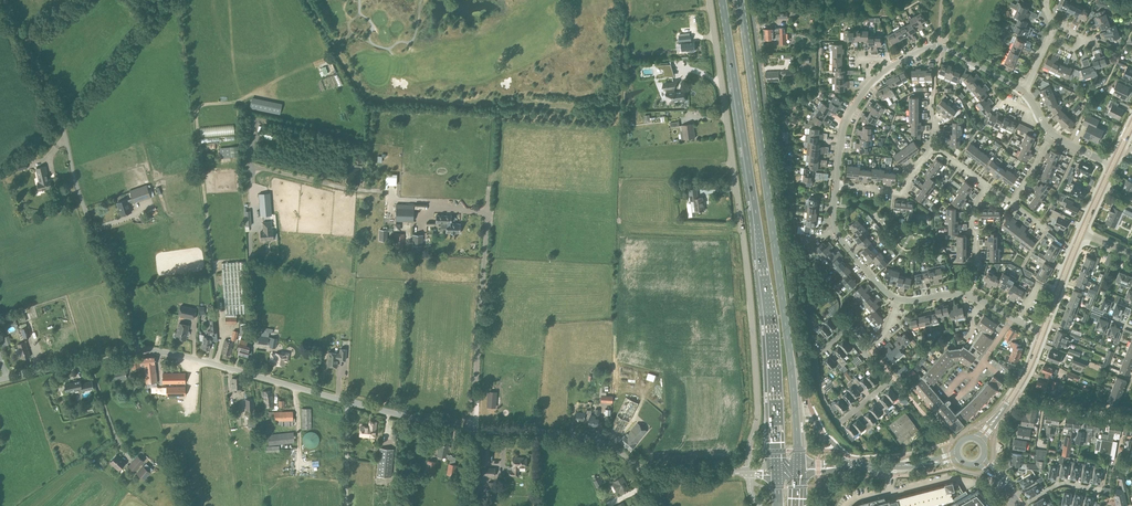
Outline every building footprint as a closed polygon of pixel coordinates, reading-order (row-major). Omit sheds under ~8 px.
[(1010,6),(1017,9),(1029,15),(1033,17),(1036,18),(1037,14),(1028,9),(1029,7),(1028,7),(1029,4),(1022,0),(1021,4),(1017,2),(1016,4),(1012,2),(1010,6)] [(1070,2),(1067,0),(1060,0),(1057,8),(1062,11),(1063,9),(1066,10),(1070,2)] [(1097,6),(1111,9),(1112,3),(1102,0),(1096,0),(1095,3),(1098,4),(1097,6)] [(1066,19),(1069,14),(1068,13),(1069,12),(1073,14),(1077,5),(1070,2),(1066,10),(1066,11),(1063,18),(1066,19)] [(1077,5),(1073,14),(1076,15),(1075,17),(1072,22),(1075,23),(1083,8),(1077,5)] [(1083,8),(1075,23),(1078,25),(1080,21),(1079,20),(1080,19),(1084,21),(1089,10),(1083,8)] [(1014,15),(1019,18),(1023,20),(1023,19),(1025,16),(1026,16),(1027,18),(1032,20),(1033,17),(1029,15),(1017,9),(1014,15)] [(1109,16),(1106,14),(1104,9),(1096,12),(1097,16),(1095,17),(1094,18),(1095,21),(1096,21),(1097,24),(1108,20),(1108,19),(1109,18),(1109,16)] [(921,12),(915,15),(922,28),(925,27),(924,24),(923,24),(922,23),(926,21),(921,12)] [(919,30),(922,28),(915,15),(909,19),(911,22),(914,27),(918,25),(918,27),(918,28),(919,30)] [(1019,18),(1016,24),(1032,31),(1034,29),(1029,26),(1028,26),(1026,26),(1028,22),(1023,19),(1023,20),(1019,18)] [(1110,26),(1108,20),(1097,24),(1091,25),(1092,29),(1098,27),(1098,26),(1100,25),(1101,29),(1106,28),(1106,27),(1110,26)] [(911,22),(906,25),(914,41),(917,40),(914,34),(913,33),(916,31),(914,27),(911,22)] [(1031,34),(1032,31),(1016,24),(1013,30),(1020,33),(1020,35),(1025,37),(1028,36),(1029,33),(1031,34)] [(1100,33),(1101,36),(1118,30),(1115,24),(1110,26),(1106,27),(1106,28),(1108,31),(1106,32),(1105,31),(1100,33)] [(906,25),(900,29),(904,37),(908,35),(909,37),(909,38),(911,43),(914,41),(906,25)] [(901,39),(904,37),(900,29),(894,32),(903,47),(905,46),(903,41),(902,40),(901,39)] [(852,41),(855,41),(855,30),(845,30),(845,33),(845,35),(843,35),(843,39),(845,41),(846,41),(846,40),(852,40),(852,41)] [(1120,37),(1118,30),(1101,36),(1102,40),(1107,38),(1108,36),(1109,36),(1111,40),(1113,39),(1114,41),(1115,42),(1116,42),(1119,41),(1119,40),(1118,39),(1119,38),(1119,37),(1120,37)] [(903,47),(894,32),(888,35),(893,44),(897,41),(897,43),(897,44),(900,49),(903,47)] [(791,33),(786,33),(764,34),(764,39),(774,39),(779,39),(780,44),(786,44),(786,39),(790,39),(790,35),(791,35),(791,33)] [(690,42),(690,40),(690,35),(682,36),(683,41),(684,41),(684,43),(681,43),(682,51),(689,50),(689,52),(694,52),(694,50),(695,50),(694,42),(690,42)] [(1025,41),(1016,37),(1013,43),(1030,51),(1031,48),(1029,47),(1031,43),(1030,42),(1025,40),(1025,41)] [(1030,51),(1013,43),(1011,49),(1020,53),(1021,50),(1022,50),(1023,51),(1028,54),(1030,51)] [(1016,59),(1018,60),(1024,63),(1025,60),(1020,57),(1019,58),(1018,57),(1020,53),(1011,49),(1008,55),(1017,59),(1016,59)] [(1099,49),(1096,50),(1102,66),(1108,64),(1108,63),(1111,62),(1108,54),(1101,56),(1100,55),(1101,54),(1099,49)] [(1096,69),(1102,66),(1096,50),(1093,51),(1094,54),(1095,55),(1091,56),(1092,60),(1094,65),(1096,69)] [(1043,66),(1050,69),(1057,53),(1054,52),(1052,57),(1052,58),(1051,59),(1047,57),(1043,66)] [(1050,69),(1056,72),(1060,63),(1056,61),(1057,60),(1058,60),(1060,54),(1057,53),(1050,69)] [(1013,68),(1014,69),(1018,60),(1016,59),(1017,59),(1008,55),(1005,61),(1003,64),(1004,64),(1003,67),(1011,71),(1013,68)] [(1063,65),(1060,63),(1056,72),(1062,75),(1066,66),(1069,59),(1066,57),(1064,63),(1064,64),(1063,65)] [(1098,74),(1096,69),(1094,65),(1090,66),(1090,65),(1090,63),(1088,58),(1085,59),(1091,76),(1098,74)] [(1084,78),(1091,76),(1085,59),(1082,60),(1084,66),(1085,66),(1085,68),(1081,69),(1084,78)] [(929,70),(925,70),(925,80),(932,79),(932,68),(934,68),(934,63),(929,63),(929,70)] [(942,64),(939,73),(938,76),(944,78),(945,78),(945,77),(946,75),(950,65),(947,64),(947,65),(942,64)] [(671,65),(655,67),(664,70),(664,74),(656,75),(656,76),(672,76),(671,65)] [(945,77),(945,78),(951,80),(952,77),(955,68),(951,67),(952,65),(950,65),(946,75),(945,77)] [(1069,68),(1066,66),(1062,75),(1071,79),(1073,74),(1076,75),(1078,71),(1075,70),(1075,69),(1070,66),(1069,68)] [(1127,66),(1125,72),(1126,72),(1124,77),(1131,81),(1131,68),(1127,66)] [(902,71),(899,73),(903,81),(909,78),(904,68),(901,69),(902,71)] [(962,71),(963,69),(960,68),(959,70),(955,68),(952,77),(951,80),(957,83),(959,79),(961,80),(962,79),(965,72),(962,71)] [(779,71),(766,72),(766,82),(780,81),(779,75),(782,75),(787,74),(787,78),(796,77),(796,78),(800,77),(800,76),(800,69),(795,69),(786,70),(786,71),(779,71)] [(962,79),(964,79),(968,84),(979,76),(977,73),(975,75),(974,76),(971,73),(970,74),(965,72),(962,79)] [(894,73),(892,74),(897,84),(903,81),(899,73),(895,75),(894,73)] [(891,87),(897,84),(892,74),(890,76),(890,77),(887,79),(888,82),(889,84),(891,87)] [(968,84),(972,90),(979,84),(977,81),(978,80),(979,80),(981,78),(979,76),(968,84)] [(1042,92),(1044,96),(1053,92),(1053,91),(1050,86),(1048,81),(1047,82),(1043,80),(1041,83),(1042,84),(1039,85),(1041,89),(1040,90),(1041,93),(1042,92)] [(1115,88),(1112,94),(1121,98),(1123,99),(1125,100),(1128,94),(1127,93),(1129,87),(1117,81),(1114,88),(1115,88)] [(664,86),(663,87),(664,90),(666,90),(667,96),(669,100),(667,101),(668,101),(670,103),(674,102),(674,101),(678,101),(681,101),(681,100),(685,100),(684,91),(675,92),(673,82),(668,83),(663,84),(664,86)] [(885,84),(883,86),(888,96),(894,93),(891,87),(889,84),(888,82),(885,84)] [(972,90),(976,95),(987,86),(985,83),(983,85),(983,86),(982,87),(979,84),(972,90)] [(880,98),(881,97),(882,99),(888,96),(883,86),(881,87),(882,88),(878,90),(878,91),(875,94),(876,96),(880,98)] [(989,88),(987,86),(976,95),(980,100),(983,97),(984,98),(988,94),(985,91),(986,90),(988,90),(989,88)] [(1044,100),(1045,103),(1055,98),(1054,95),(1057,93),(1055,91),(1053,92),(1044,96),(1046,100),(1044,100)] [(831,100),(841,107),(842,104),(841,104),(843,100),(835,94),(831,100)] [(282,104),(252,97),(250,108),(280,114),(282,104)] [(980,100),(976,103),(980,109),(991,100),(989,97),(986,100),(984,98),(983,97),(980,100)] [(1050,108),(1052,112),(1061,105),(1060,104),(1058,104),(1055,98),(1045,103),(1046,105),(1048,104),(1049,108),(1050,108)] [(826,104),(826,105),(836,111),(838,108),(839,109),(841,107),(831,100),(829,99),(826,104)] [(942,99),(936,107),(939,109),(937,111),(939,113),(941,111),(947,103),(942,99)] [(984,115),(986,118),(987,118),(988,115),(991,113),(989,111),(992,108),(989,104),(991,104),(992,104),(994,102),(991,100),(980,109),(985,114),(984,115)] [(1108,114),(1118,118),(1120,114),(1121,115),(1123,110),(1117,107),(1118,104),(1111,100),(1108,107),(1111,108),(1108,114)] [(870,101),(868,104),(871,106),(872,106),(882,113),(886,107),(877,102),(875,105),(872,103),(872,102),(870,101)] [(819,108),(827,114),(830,115),(832,113),(836,115),(838,113),(836,111),(826,105),(826,104),(823,102),(819,108)] [(947,103),(941,111),(944,113),(942,115),(944,117),(952,107),(947,103)] [(1062,107),(1061,105),(1052,112),(1055,115),(1052,117),(1054,119),(1056,118),(1059,120),(1064,115),(1065,114),(1060,109),(1062,107)] [(871,106),(870,108),(871,109),(872,109),(870,113),(878,118),(882,113),(872,106),(871,106)] [(814,112),(814,113),(831,124),(832,121),(828,118),(827,118),(825,117),(827,114),(819,108),(817,107),(814,112)] [(952,107),(944,117),(946,118),(948,116),(951,118),(957,111),(952,107)] [(986,118),(984,121),(987,124),(988,122),(994,125),(1000,112),(997,110),(996,113),(996,114),(995,115),(991,113),(988,115),(987,118),(986,118)] [(812,111),(808,123),(814,125),(816,122),(820,125),(822,121),(824,122),(824,123),(829,126),(831,124),(814,113),(814,112),(812,111)] [(863,116),(860,120),(870,124),(871,122),(874,124),(875,122),(878,124),(880,120),(878,118),(870,113),(868,116),(865,115),(865,113),(863,112),(861,115),(863,116)] [(1000,128),(1001,126),(1001,125),(1004,119),(1003,119),(1000,117),(1001,116),(1002,115),(1003,113),(1000,112),(994,125),(1000,128)] [(1001,125),(1001,126),(1007,128),(1008,125),(1013,115),(1010,114),(1009,116),(1009,117),(1009,118),(1005,116),(1003,119),(1004,119),(1001,125)] [(1070,118),(1065,114),(1064,115),(1059,120),(1062,123),(1061,124),(1062,126),(1070,118)] [(1013,115),(1008,125),(1007,128),(1013,131),(1017,122),(1013,120),(1014,119),(1015,119),(1016,116),(1013,115)] [(1087,115),(1083,123),(1088,126),(1084,136),(1092,140),(1097,142),(1098,142),(1098,141),(1099,140),(1100,139),(1099,138),(1103,130),(1095,127),(1099,120),(1087,115)] [(1075,123),(1070,118),(1062,126),(1064,128),(1065,127),(1069,130),(1069,129),(1071,131),(1074,128),(1072,126),(1075,123)] [(805,122),(805,128),(810,128),(809,134),(809,135),(827,137),(828,133),(822,133),(821,133),(819,133),(820,129),(814,128),(815,126),(805,122)] [(694,132),(693,124),(682,125),(682,130),(683,130),(684,139),(695,137),(694,132)] [(924,128),(912,128),(912,134),(915,134),(915,137),(919,139),(920,139),(920,134),(921,134),(921,130),(924,130),(924,128)] [(856,131),(856,135),(858,135),(859,134),(862,135),(862,138),(870,139),(870,140),(872,140),(872,133),(861,132),(859,132),(856,131)] [(1035,137),(1031,135),(1028,134),(1026,133),(1024,138),(1035,144),(1036,141),(1033,140),(1035,137)] [(806,134),(805,141),(808,141),(818,142),(819,138),(820,138),(821,139),(827,140),(827,137),(809,135),(809,134),(806,134)] [(1034,146),(1035,144),(1024,138),(1021,144),(1023,145),(1030,148),(1031,145),(1034,146)] [(808,141),(807,148),(828,150),(829,147),(823,146),(822,147),(821,147),(821,142),(818,142),(808,141)] [(914,141),(909,144),(916,154),(918,153),(916,150),(919,148),(914,141)] [(968,156),(976,146),(971,142),(965,150),(968,152),(966,154),(968,156)] [(909,144),(904,148),(909,155),(912,153),(914,156),(916,154),(909,144)] [(857,145),(856,147),(858,147),(860,148),(859,152),(869,153),(869,146),(858,145),(857,145)] [(1020,151),(1032,156),(1033,153),(1030,152),(1032,149),(1030,148),(1023,145),(1020,151)] [(237,146),(230,147),(230,157),(238,156),(237,146)] [(981,150),(976,146),(968,156),(970,157),(972,155),(975,157),(981,150)] [(230,157),(230,148),(220,149),(221,158),(230,157)] [(807,148),(806,154),(807,154),(820,156),(820,152),(822,152),(822,153),(828,153),(828,150),(807,148)] [(904,148),(899,151),(906,161),(908,160),(907,157),(909,155),(904,148)] [(1047,151),(1046,153),(1057,159),(1060,153),(1051,149),(1050,152),(1047,151)] [(976,162),(978,163),(985,154),(981,150),(975,157),(978,159),(976,162)] [(899,151),(894,155),(899,163),(902,161),(904,163),(906,161),(899,151)] [(1032,156),(1020,151),(1018,156),(1026,160),(1028,157),(1030,158),(1032,156)] [(1055,164),(1057,159),(1046,153),(1045,156),(1047,157),(1046,160),(1046,161),(1048,162),(1048,161),(1054,164),(1055,164)] [(807,154),(806,161),(809,161),(827,163),(827,160),(822,159),(821,160),(819,160),(820,156),(807,154)] [(982,163),(985,165),(990,157),(985,154),(978,163),(980,165),(982,163)] [(936,159),(932,164),(940,169),(944,164),(936,159)] [(991,171),(996,164),(991,160),(984,169),(986,171),(988,169),(991,171)] [(808,167),(808,168),(816,169),(818,169),(819,165),(820,165),(821,166),(827,166),(827,163),(809,161),(808,167)] [(1044,163),(1043,166),(1054,171),(1055,168),(1060,170),(1061,168),(1062,167),(1060,167),(1056,165),(1055,164),(1054,164),(1048,161),(1048,162),(1047,164),(1044,163)] [(1085,164),(1080,161),(1076,170),(1081,172),(1084,173),(1089,176),(1093,167),(1088,165),(1087,165),(1085,164)] [(27,168),(26,163),(18,165),(17,163),(5,171),(7,173),(18,166),(19,170),(27,168)] [(866,170),(865,182),(868,182),(868,179),(872,180),(872,177),(871,177),(872,168),(873,168),(873,166),(873,165),(870,164),(870,170),(866,170)] [(932,164),(929,169),(936,174),(940,169),(932,164)] [(992,175),(994,177),(1001,167),(996,164),(991,171),(993,173),(992,175)] [(39,182),(37,182),(39,191),(52,188),(50,179),(49,179),(46,166),(36,168),(39,182)] [(1052,174),(1054,171),(1043,166),(1042,168),(1044,169),(1043,172),(1056,179),(1058,176),(1052,174)] [(804,167),(804,174),(821,176),(822,173),(816,172),(816,169),(808,168),(808,167),(804,167)] [(1001,179),(1002,177),(1002,176),(1006,171),(1001,167),(994,177),(996,178),(998,176),(1000,178),(1001,179)] [(929,169),(925,173),(926,175),(932,179),(933,179),(936,174),(929,169)] [(1005,182),(1008,178),(1012,173),(1008,169),(1007,169),(1006,171),(1002,176),(1002,177),(1005,178),(1003,181),(1005,182)] [(1055,181),(1056,179),(1043,172),(1041,175),(1039,174),(1037,177),(1048,182),(1050,179),(1055,181)] [(1012,173),(1008,178),(1005,182),(1007,184),(1009,182),(1012,184),(1017,176),(1012,173)] [(804,174),(803,181),(807,181),(806,186),(812,186),(812,182),(813,182),(813,177),(815,178),(815,179),(821,179),(821,176),(804,174)] [(1073,177),(1070,175),(1067,174),(1064,181),(1070,184),(1073,177)] [(926,175),(925,177),(927,178),(925,181),(933,187),(937,181),(933,179),(932,179),(926,175)] [(1122,191),(1129,194),(1131,188),(1131,182),(1127,179),(1122,191)] [(965,180),(961,185),(971,193),(973,191),(970,189),(973,186),(965,180)] [(921,182),(919,184),(923,188),(923,187),(929,192),(929,191),(931,193),(932,193),(935,189),(933,187),(925,181),(923,184),(921,182)] [(1037,184),(1035,186),(1045,193),(1049,188),(1048,187),(1050,185),(1046,182),(1044,185),(1042,183),(1040,186),(1037,184)] [(1083,185),(1075,182),(1070,192),(1082,197),(1086,189),(1082,187),(1083,185)] [(150,195),(147,185),(141,187),(130,191),(134,203),(151,197),(150,195)] [(958,190),(959,192),(965,196),(967,193),(969,195),(971,193),(961,185),(958,190)] [(1045,193),(1035,186),(1034,188),(1036,190),(1034,193),(1036,194),(1042,198),(1045,193)] [(919,188),(917,190),(927,198),(931,193),(929,191),(929,192),(923,187),(923,188),(921,190),(919,188)] [(697,189),(689,190),(691,201),(692,212),(695,211),(700,211),(701,211),(704,210),(703,197),(698,198),(697,189)] [(917,190),(916,193),(918,194),(916,197),(923,203),(927,198),(917,190)] [(1056,199),(1062,202),(1066,195),(1059,191),(1056,199)] [(959,192),(956,196),(966,204),(967,202),(965,200),(967,197),(965,196),(959,192)] [(259,194),(261,216),(272,215),(270,193),(259,194)] [(1032,195),(1030,197),(1040,205),(1044,200),(1042,198),(1036,194),(1034,197),(1032,195)] [(964,206),(966,204),(956,196),(952,201),(959,207),(962,204),(964,206)] [(1031,201),(1028,204),(1036,210),(1040,205),(1030,197),(1029,199),(1031,201)] [(808,205),(823,207),(823,203),(821,203),(820,204),(818,204),(819,199),(809,198),(808,205)] [(1073,202),(1066,198),(1063,203),(1066,205),(1063,210),(1074,215),(1075,213),(1076,214),(1076,212),(1078,207),(1072,205),(1073,202)] [(121,215),(132,212),(127,199),(117,203),(121,215)] [(396,220),(413,221),(414,205),(396,204),(396,220)] [(806,205),(805,211),(807,212),(817,213),(818,209),(819,209),(820,210),(822,210),(823,207),(808,205),(806,205)] [(1107,220),(1106,223),(1108,224),(1116,227),(1117,227),(1121,218),(1121,216),(1119,215),(1121,211),(1124,212),(1125,209),(1126,209),(1125,208),(1118,205),(1116,208),(1112,206),(1110,210),(1109,212),(1110,213),(1107,220)] [(1047,214),(1054,217),(1055,214),(1058,216),(1053,226),(1064,231),(1069,220),(1065,218),(1066,215),(1064,215),(1051,209),(1047,214)] [(807,212),(807,218),(821,220),(822,217),(819,216),(818,217),(817,217),(817,213),(807,212)] [(455,233),(460,233),(460,223),(451,223),(451,215),(436,215),(436,223),(446,223),(446,233),(451,233),(455,233)] [(1010,220),(1007,218),(1002,225),(1007,229),(1012,233),(1017,225),(1015,223),(1017,220),(1016,219),(1017,218),(1014,215),(1013,217),(1010,220)] [(804,225),(804,227),(805,227),(808,227),(812,228),(812,226),(819,227),(819,223),(821,223),(821,220),(807,218),(806,225),(804,225)] [(853,231),(862,223),(857,218),(850,225),(853,228),(852,229),(853,231)] [(264,231),(261,232),(261,240),(262,240),(263,241),(265,241),(266,240),(272,240),(272,236),(274,236),(273,231),(272,231),(271,222),(263,222),(264,231)] [(863,231),(866,229),(862,223),(853,231),(855,233),(856,232),(858,235),(863,231)] [(1017,225),(1012,233),(1016,237),(1021,240),(1027,233),(1024,231),(1027,227),(1023,224),(1020,228),(1017,225)] [(379,229),(379,241),(387,241),(387,230),(379,229)] [(857,242),(859,244),(867,236),(863,231),(858,235),(855,237),(858,241),(857,242)] [(985,239),(985,241),(997,242),(997,235),(996,235),(996,233),(991,232),(991,235),(988,235),(988,239),(985,239)] [(1027,233),(1021,240),(1020,242),(1025,246),(1030,239),(1028,236),(1030,234),(1027,232),(1027,233)] [(1056,238),(1048,232),(1046,235),(1054,241),(1056,238)] [(395,233),(394,250),(403,250),(404,234),(395,233)] [(423,235),(413,234),(413,245),(422,246),(423,235)] [(867,236),(859,244),(860,245),(861,244),(864,247),(868,244),(869,244),(870,243),(872,241),(867,236)] [(1030,239),(1025,246),(1030,250),(1037,240),(1035,238),(1033,241),(1030,239)] [(820,253),(831,243),(829,241),(827,243),(827,244),(826,245),(823,241),(818,246),(815,248),(813,250),(817,255),(820,253)] [(832,252),(829,249),(830,248),(831,248),(833,246),(831,243),(820,253),(825,258),(826,257),(832,252)] [(870,243),(869,244),(868,244),(864,247),(862,249),(860,251),(862,253),(863,252),(865,255),(873,249),(875,248),(870,243)] [(1052,243),(1048,249),(1057,254),(1060,248),(1052,243)] [(877,254),(873,249),(865,255),(868,258),(867,260),(869,262),(873,258),(877,254)] [(1053,260),(1057,254),(1048,249),(1045,255),(1040,252),(1038,255),(1045,260),(1046,257),(1048,258),(1048,257),(1053,260)] [(826,257),(830,262),(841,253),(839,250),(837,252),(837,253),(836,254),(833,251),(832,252),(826,257)] [(873,258),(876,261),(874,262),(876,264),(885,257),(880,251),(877,254),(873,258)] [(1042,266),(1040,269),(1049,274),(1053,267),(1045,263),(1047,261),(1045,260),(1038,255),(1034,254),(1032,252),(1031,255),(1039,260),(1037,262),(1040,264),(1039,264),(1042,266)] [(841,253),(830,262),(834,267),(835,267),(835,266),(842,260),(844,259),(842,257),(843,255),(841,253)] [(886,255),(885,257),(876,264),(878,266),(879,265),(882,268),(891,260),(886,255)] [(1086,256),(1083,263),(1092,266),(1094,263),(1097,264),(1099,258),(1093,255),(1092,258),(1086,256)] [(838,273),(848,264),(847,262),(845,263),(842,260),(835,266),(835,267),(838,270),(837,272),(838,273)] [(246,313),(243,262),(222,263),(225,313),(246,313)] [(1092,266),(1083,263),(1081,270),(1090,273),(1091,270),(1094,271),(1095,268),(1092,266)] [(850,266),(848,264),(838,273),(839,274),(841,273),(843,276),(844,276),(848,273),(851,270),(848,267),(850,266)] [(934,267),(934,268),(937,283),(940,282),(940,280),(939,279),(939,277),(943,277),(942,269),(944,269),(945,268),(945,266),(945,265),(944,265),(943,265),(934,267)] [(1030,278),(1030,277),(1033,273),(1025,268),(1027,266),(1025,265),(1023,269),(1025,275),(1030,278)] [(894,270),(887,268),(884,277),(889,278),(888,281),(890,282),(894,270)] [(927,270),(928,271),(930,279),(934,278),(934,280),(933,281),(934,283),(937,283),(934,268),(927,270)] [(1049,274),(1040,269),(1038,273),(1035,271),(1033,275),(1045,281),(1046,279),(1047,278),(1049,274)] [(899,275),(900,271),(894,270),(890,282),(893,283),(893,279),(897,280),(897,281),(899,275)] [(1087,280),(1090,273),(1081,270),(1078,277),(1087,280)] [(922,273),(924,286),(927,285),(926,282),(930,281),(930,279),(928,271),(922,273)] [(985,285),(988,287),(995,274),(989,271),(984,279),(988,281),(987,283),(986,283),(985,285)] [(1131,281),(1131,276),(1119,271),(1116,280),(1130,286),(1131,281)] [(999,281),(1002,283),(1002,284),(1001,285),(999,287),(1002,288),(1009,276),(1003,272),(1001,277),(999,281)] [(851,276),(848,273),(844,276),(843,276),(840,279),(845,284),(853,277),(852,275),(851,276)] [(922,273),(915,274),(917,284),(921,283),(922,286),(924,286),(922,273)] [(995,274),(988,287),(991,288),(992,286),(992,285),(993,284),(996,286),(999,281),(1001,277),(995,274)] [(905,277),(899,275),(897,281),(897,280),(896,284),(901,285),(900,289),(902,289),(905,277)] [(1007,285),(1008,286),(1010,287),(1011,287),(1013,284),(1015,279),(1009,276),(1002,288),(1005,290),(1006,288),(1006,287),(1007,285)] [(855,279),(853,277),(845,284),(849,289),(857,283),(854,280),(855,279)] [(905,277),(902,289),(905,290),(905,286),(910,287),(912,279),(905,277)] [(1087,280),(1078,277),(1076,283),(1084,287),(1087,280)] [(1008,292),(1012,294),(1011,296),(1010,296),(1008,298),(1011,300),(1018,287),(1013,284),(1011,287),(1010,287),(1008,292)] [(859,296),(869,288),(867,286),(865,288),(862,285),(854,291),(859,296)] [(1023,298),(1027,292),(1018,287),(1011,300),(1014,301),(1015,299),(1015,298),(1016,297),(1020,299),(1021,297),(1023,298)] [(868,292),(870,290),(869,288),(859,296),(856,299),(860,304),(870,295),(868,292)] [(1073,290),(1070,296),(1079,300),(1082,293),(1073,290)] [(1095,294),(1088,292),(1086,296),(1090,297),(1088,303),(1091,305),(1095,294)] [(867,306),(877,298),(876,296),(873,298),(870,295),(860,304),(864,309),(867,306)] [(1070,296),(1068,303),(1077,307),(1079,300),(1070,296)] [(1105,310),(1108,311),(1112,301),(1108,299),(1108,297),(1104,296),(1102,300),(1104,301),(1102,304),(1101,304),(1099,308),(1093,305),(1092,310),(1103,314),(1105,310)] [(875,309),(879,305),(876,302),(879,300),(877,298),(867,306),(871,311),(875,309)] [(826,322),(825,323),(831,331),(837,326),(832,320),(835,318),(833,315),(836,313),(838,313),(839,304),(838,301),(828,309),(830,312),(827,314),(830,317),(825,321),(826,322)] [(958,302),(955,303),(958,318),(965,316),(963,307),(958,308),(958,306),(959,305),(958,302)] [(944,303),(941,304),(944,315),(950,314),(949,309),(950,309),(949,304),(944,305),(944,303)] [(954,309),(950,309),(949,309),(950,314),(951,319),(958,318),(955,303),(952,304),(952,307),(953,307),(954,309)] [(1077,307),(1068,303),(1065,310),(1074,313),(1077,307)] [(1131,308),(1117,303),(1113,313),(1120,316),(1121,313),(1129,316),(1131,308)] [(938,316),(944,315),(941,304),(939,304),(939,306),(935,307),(936,312),(937,316),(938,316)] [(181,306),(178,315),(194,319),(196,309),(181,306)] [(871,311),(867,315),(872,320),(880,313),(879,311),(878,312),(875,309),(871,311)] [(1065,310),(1063,317),(1071,320),(1073,317),(1076,318),(1077,315),(1074,313),(1065,310)] [(932,325),(932,323),(930,312),(927,313),(928,314),(924,315),(926,324),(930,324),(931,326),(932,325)] [(932,312),(930,312),(932,323),(932,325),(939,324),(938,316),(937,316),(936,312),(933,313),(932,312)] [(226,324),(237,324),(237,313),(226,313),(226,324)] [(880,322),(884,319),(881,316),(882,315),(880,313),(872,320),(876,325),(873,328),(876,331),(879,328),(882,324),(880,322)] [(1104,331),(1108,321),(1106,321),(1108,318),(1096,313),(1093,322),(1097,323),(1096,328),(1104,331)] [(986,316),(984,314),(977,324),(991,334),(998,324),(995,322),(995,323),(986,316)] [(920,330),(919,326),(917,315),(914,316),(915,317),(910,318),(910,319),(912,327),(918,326),(919,330),(920,330)] [(920,326),(926,324),(924,315),(920,316),(919,315),(917,315),(919,326),(920,330),(921,329),(920,326)] [(1071,320),(1063,317),(1060,324),(1069,327),(1070,323),(1073,324),(1075,321),(1071,320)] [(174,335),(174,336),(175,337),(176,337),(176,338),(185,340),(186,335),(187,336),(189,335),(189,332),(187,331),(189,325),(179,323),(177,333),(176,333),(175,333),(174,334),(174,335)] [(832,332),(831,331),(825,323),(821,327),(819,328),(816,325),(813,328),(818,334),(821,331),(826,337),(832,332)] [(1107,335),(1115,338),(1113,342),(1117,344),(1121,333),(1118,331),(1119,328),(1111,325),(1107,335)] [(28,327),(21,329),(24,338),(31,336),(28,327)] [(271,337),(269,337),(269,332),(273,333),(273,329),(266,328),(264,328),(263,331),(269,332),(262,331),(261,336),(259,336),(258,343),(270,344),(270,347),(276,348),(277,339),(271,337)] [(1010,328),(1008,331),(1004,337),(1010,341),(1012,337),(1014,338),(1016,336),(1017,333),(1010,328)] [(991,341),(993,338),(982,330),(972,344),(977,347),(973,353),(964,347),(961,350),(960,349),(952,350),(950,351),(948,349),(924,376),(933,384),(938,378),(945,369),(945,370),(949,366),(948,366),(954,359),(960,358),(967,363),(967,364),(969,366),(976,356),(977,357),(982,351),(983,352),(985,349),(986,349),(991,342),(991,341)] [(1067,333),(1058,330),(1058,332),(1057,332),(1055,337),(1070,343),(1072,336),(1066,334),(1067,333)] [(899,336),(906,345),(911,340),(905,333),(902,336),(901,335),(899,336)] [(199,340),(203,341),(201,348),(210,350),(212,338),(205,337),(204,336),(204,335),(203,335),(200,334),(199,340)] [(4,337),(7,348),(12,346),(9,336),(4,337)] [(901,349),(906,345),(899,336),(897,338),(898,339),(894,342),(897,345),(898,345),(901,349)] [(1053,343),(1060,346),(1062,347),(1062,346),(1067,348),(1070,343),(1055,337),(1053,341),(1054,341),(1053,343)] [(240,339),(238,349),(240,350),(239,354),(247,356),(249,350),(248,350),(249,347),(247,346),(247,345),(246,344),(247,341),(240,339)] [(839,345),(839,346),(840,346),(846,353),(851,349),(853,351),(855,349),(854,347),(852,348),(845,339),(839,345)] [(230,355),(233,342),(225,340),(221,353),(230,355)] [(904,352),(901,349),(898,345),(897,345),(894,348),(893,347),(893,346),(889,341),(887,343),(898,357),(904,352)] [(18,344),(19,348),(16,349),(15,350),(16,354),(18,355),(21,354),(22,359),(30,356),(25,342),(18,344)] [(1013,347),(1012,351),(1021,354),(1023,348),(1021,347),(1022,345),(1014,342),(1013,344),(1011,343),(1010,346),(1013,347)] [(898,357),(887,343),(884,345),(889,350),(886,353),(887,354),(884,357),(890,364),(898,357)] [(840,357),(837,359),(843,366),(847,363),(843,358),(847,354),(846,353),(840,346),(839,346),(834,350),(840,357)] [(1079,357),(1081,353),(1069,348),(1068,352),(1074,355),(1079,357)] [(328,366),(337,366),(337,359),(340,359),(340,360),(345,360),(346,349),(340,349),(340,353),(338,353),(338,352),(329,352),(329,355),(327,355),(327,360),(328,360),(328,366)] [(1108,349),(1105,357),(1111,359),(1114,351),(1108,349)] [(1057,353),(1050,350),(1046,359),(1059,363),(1062,354),(1057,352),(1057,353)] [(1013,359),(1018,361),(1021,354),(1012,351),(1010,355),(1007,353),(1005,359),(1012,361),(1013,359)] [(279,354),(279,355),(272,354),(271,361),(275,362),(275,364),(284,365),(285,361),(287,361),(289,354),(283,352),(282,354),(279,354)] [(1074,355),(1072,361),(1085,367),(1088,360),(1079,357),(1074,355)] [(154,356),(140,358),(141,366),(142,369),(146,380),(147,383),(157,382),(154,356)] [(840,369),(843,366),(837,359),(834,362),(829,356),(823,361),(831,370),(837,365),(840,369)] [(132,370),(141,369),(139,358),(131,359),(132,370)] [(1131,368),(1131,361),(1124,358),(1122,364),(1131,368)] [(1016,365),(1000,359),(999,363),(1013,372),(1016,365)] [(1050,377),(1052,371),(1056,373),(1057,369),(1044,364),(1043,367),(1042,367),(1041,370),(1042,370),(1042,371),(1046,372),(1045,376),(1050,377)] [(1124,372),(1127,373),(1130,374),(1131,368),(1122,364),(1120,370),(1120,371),(1124,372)] [(900,376),(908,369),(906,366),(897,373),(900,376)] [(111,381),(127,378),(125,369),(109,373),(111,381)] [(1066,376),(1078,381),(1080,376),(1068,371),(1066,376)] [(872,372),(866,377),(873,385),(872,385),(873,386),(879,381),(872,372)] [(163,373),(163,384),(185,383),(185,373),(163,373)] [(594,374),(589,373),(586,373),(584,386),(587,387),(593,387),(594,374)] [(973,399),(970,402),(967,405),(961,410),(968,419),(972,416),(971,416),(974,413),(977,410),(978,411),(981,408),(984,405),(983,404),(986,402),(989,399),(992,396),(995,392),(997,389),(1000,386),(1003,382),(993,375),(983,388),(978,394),(973,399)] [(867,390),(872,385),(873,385),(866,377),(865,376),(859,381),(856,377),(853,379),(854,380),(859,385),(861,383),(867,390)] [(1114,383),(1124,387),(1127,381),(1117,377),(1114,383)] [(237,389),(241,388),(241,383),(240,378),(232,379),(233,392),(237,392),(237,389)] [(943,403),(943,402),(923,378),(914,386),(916,389),(917,388),(922,395),(921,395),(934,411),(937,408),(939,411),(938,412),(940,415),(941,415),(946,421),(945,421),(948,425),(949,424),(957,432),(965,425),(960,419),(962,418),(959,414),(957,416),(947,405),(950,402),(951,401),(951,400),(951,399),(950,399),(950,398),(949,398),(948,399),(943,403)] [(1048,383),(1039,379),(1036,386),(1048,390),(1049,387),(1055,389),(1058,383),(1055,381),(1049,379),(1048,383)] [(94,388),(92,381),(81,383),(81,380),(65,384),(66,391),(82,388),(83,391),(94,388)] [(847,389),(848,390),(855,398),(861,393),(856,387),(859,385),(854,380),(851,382),(848,385),(850,387),(847,389)] [(824,388),(826,391),(827,391),(835,384),(833,381),(824,388)] [(1122,393),(1124,387),(1114,383),(1112,389),(1122,393)] [(177,387),(177,395),(185,395),(185,386),(177,387)] [(903,402),(905,404),(908,402),(901,393),(897,396),(890,388),(884,393),(885,395),(885,394),(892,402),(898,397),(902,403),(903,402)] [(1122,393),(1112,389),(1110,395),(1120,399),(1122,393)] [(848,390),(842,395),(840,393),(838,395),(841,398),(842,400),(845,398),(850,404),(856,399),(855,398),(848,390)] [(496,392),(489,391),(488,407),(495,407),(496,392)] [(883,408),(887,414),(888,414),(890,412),(887,408),(893,403),(892,402),(885,394),(885,395),(879,399),(885,406),(883,408)] [(1117,405),(1118,402),(1120,399),(1110,395),(1107,401),(1117,405)] [(848,407),(842,400),(841,398),(834,403),(842,412),(848,407)] [(869,410),(870,411),(877,418),(883,413),(884,416),(887,414),(883,408),(880,411),(875,405),(869,410)] [(1021,424),(1025,424),(1031,425),(1031,426),(1033,426),(1036,409),(1028,408),(1027,412),(1027,416),(1022,415),(1021,424)] [(590,414),(591,410),(586,409),(586,413),(576,411),(575,420),(584,421),(584,420),(588,421),(589,417),(590,417),(590,414)] [(594,415),(590,414),(590,417),(589,417),(588,421),(588,424),(589,424),(589,425),(592,426),(592,424),(597,425),(598,418),(598,414),(599,414),(599,409),(595,409),(594,415)] [(869,422),(867,424),(871,429),(873,431),(874,432),(875,431),(874,431),(875,430),(873,427),(877,424),(875,422),(878,419),(877,418),(870,411),(864,416),(869,422)] [(907,438),(918,429),(915,425),(915,424),(905,411),(889,424),(899,437),(897,438),(900,442),(906,437),(907,438)] [(1051,427),(1053,414),(1046,413),(1044,425),(1048,425),(1048,426),(1047,432),(1050,433),(1051,427)] [(1058,426),(1060,415),(1053,414),(1051,427),(1054,427),(1055,425),(1058,426)] [(1066,436),(1063,452),(1069,453),(1072,437),(1071,437),(1072,431),(1073,426),(1074,417),(1066,416),(1064,428),(1068,428),(1068,430),(1066,436)] [(1074,417),(1073,426),(1080,427),(1081,418),(1074,417)] [(873,431),(871,429),(867,424),(864,426),(858,419),(852,424),(860,433),(866,428),(870,434),(873,431)] [(1093,427),(1095,420),(1088,419),(1087,426),(1086,430),(1090,430),(1089,435),(1092,436),(1093,431),(1093,427)] [(1092,437),(1097,438),(1098,438),(1099,431),(1100,428),(1100,429),(1101,422),(1095,420),(1093,427),(1093,431),(1092,436),(1092,437)] [(375,435),(376,422),(370,422),(370,427),(361,426),(360,435),(367,436),(367,434),(375,435)] [(859,434),(860,433),(852,424),(852,423),(845,428),(850,434),(848,436),(852,441),(855,439),(853,436),(858,433),(859,434)] [(1110,423),(1108,434),(1103,434),(1102,439),(1100,452),(1111,454),(1113,441),(1113,438),(1114,436),(1115,432),(1116,424),(1110,423)] [(1031,426),(1031,425),(1025,424),(1024,428),(1018,427),(1017,435),(1020,436),(1027,437),(1030,437),(1031,429),(1031,426)] [(1116,424),(1115,432),(1114,436),(1113,438),(1119,439),(1120,433),(1122,425),(1116,424)] [(635,445),(644,434),(635,426),(634,426),(628,434),(627,434),(625,436),(624,435),(619,441),(630,451),(636,445),(635,445)] [(304,445),(305,445),(306,446),(308,448),(310,448),(312,448),(315,447),(316,446),(318,445),(319,442),(319,440),(319,437),(318,435),(317,433),(315,432),(314,432),(312,431),(309,431),(308,432),(306,433),(305,434),(303,436),(303,438),(302,440),(303,442),(303,443),(304,445)] [(1027,437),(1020,436),(1020,440),(1014,439),(1013,447),(1025,449),(1027,441),(1026,441),(1027,437)] [(449,446),(450,440),(440,438),(437,455),(447,457),(447,456),(450,458),(449,464),(448,463),(446,474),(454,476),(456,465),(454,464),(454,463),(455,463),(456,458),(447,454),(448,449),(449,449),(449,446)] [(433,446),(425,445),(423,458),(431,459),(433,446)] [(163,457),(152,447),(146,454),(152,459),(155,456),(160,461),(163,458),(163,457)] [(489,448),(482,447),(480,464),(486,464),(488,464),(489,448)] [(391,477),(394,449),(380,448),(378,476),(391,477)] [(1012,453),(1010,464),(1021,465),(1023,454),(1012,453)] [(126,462),(117,454),(110,462),(119,471),(126,462)] [(138,455),(129,466),(135,471),(144,461),(138,455)] [(526,458),(513,457),(512,468),(511,469),(507,469),(507,476),(518,477),(519,471),(525,471),(526,458)] [(425,472),(434,474),(436,462),(427,460),(425,472)] [(1061,476),(1062,477),(1063,477),(1064,477),(1065,477),(1066,477),(1067,477),(1068,472),(1072,472),(1073,466),(1074,466),(1074,462),(1070,461),(1068,461),(1068,465),(1062,463),(1061,474),(1060,474),(1060,475),(1061,476)] [(1050,477),(1050,478),(1051,479),(1052,479),(1053,479),(1054,479),(1054,478),(1056,478),(1057,473),(1060,474),(1061,474),(1062,463),(1057,462),(1056,466),(1051,465),(1051,466),(1050,466),(1049,467),(1049,468),(1049,469),(1050,469),(1049,477),(1050,477)] [(1079,467),(1074,466),(1073,466),(1072,472),(1071,478),(1072,478),(1073,479),(1075,480),(1076,479),(1077,479),(1078,479),(1079,474),(1083,474),(1084,468),(1085,464),(1081,463),(1079,463),(1079,467)] [(486,468),(486,464),(480,464),(480,470),(483,471),(483,475),(494,476),(495,468),(486,468)] [(1083,474),(1082,480),(1083,480),(1083,481),(1084,481),(1086,482),(1087,481),(1088,481),(1089,481),(1090,476),(1094,476),(1095,470),(1096,466),(1092,465),(1090,465),(1089,469),(1084,468),(1083,474)] [(1094,476),(1093,482),(1094,482),(1094,483),(1095,483),(1096,484),(1097,484),(1098,483),(1099,483),(1100,483),(1102,471),(1104,472),(1105,468),(1102,467),(1101,467),(1096,466),(1095,470),(1094,476)] [(150,472),(143,467),(137,473),(144,479),(150,472)] [(1029,485),(1035,481),(1034,481),(1032,477),(1035,475),(1034,474),(1033,471),(1031,470),(1032,469),(1026,468),(1026,472),(1026,473),(1023,475),(1025,478),(1020,481),(1021,482),(1021,483),(1021,484),(1021,485),(1022,486),(1023,486),(1024,487),(1029,485)] [(595,476),(593,477),(593,478),(594,480),(593,480),(596,485),(602,482),(598,475),(596,476),(596,475),(595,476)] [(629,489),(626,483),(625,484),(621,477),(614,481),(614,482),(612,483),(617,491),(619,490),(621,494),(629,489)] [(1029,485),(1031,488),(1026,491),(1027,492),(1026,493),(1026,494),(1027,495),(1028,496),(1029,496),(1030,497),(1040,491),(1037,486),(1041,484),(1040,483),(1038,479),(1034,481),(1035,481),(1029,485)] [(945,485),(938,487),(942,501),(953,499),(955,501),(968,494),(966,491),(964,492),(959,483),(954,485),(953,482),(945,484),(945,485)] [(938,487),(925,491),(928,505),(942,501),(938,487)] [(1115,495),(1117,496),(1116,497),(1117,499),(1115,499),(1117,505),(1127,505),(1123,491),(1117,489),(1115,495)] [(949,505),(993,505),(978,490),(949,505)] [(925,491),(911,494),(914,505),(924,505),(928,505),(925,491)] [(1073,505),(1074,499),(1071,498),(1072,493),(1070,493),(1070,492),(1070,491),(1069,491),(1068,491),(1067,491),(1066,491),(1066,492),(1064,492),(1063,499),(1062,499),(1062,500),(1061,501),(1062,502),(1062,503),(1068,504),(1067,505),(1073,505)] [(1085,501),(1082,500),(1082,495),(1081,495),(1081,494),(1080,493),(1079,493),(1078,493),(1077,493),(1077,494),(1075,494),(1074,499),(1073,505),(1076,505),(1084,505),(1085,501)] [(898,499),(899,505),(914,505),(911,494),(897,498),(898,499)] [(1088,495),(1088,496),(1086,496),(1085,501),(1084,505),(1096,505),(1096,503),(1092,502),(1093,497),(1092,497),(1092,496),(1091,496),(1091,495),(1090,495),(1089,495),(1088,495)] [(898,499),(890,501),(890,500),(886,501),(885,497),(856,504),(853,505),(852,505),(899,505),(898,499)] [(1053,505),(1050,501),(1050,500),(1047,502),(1044,497),(1033,503),(1034,504),(1034,505),(1051,505),(1053,505)]
